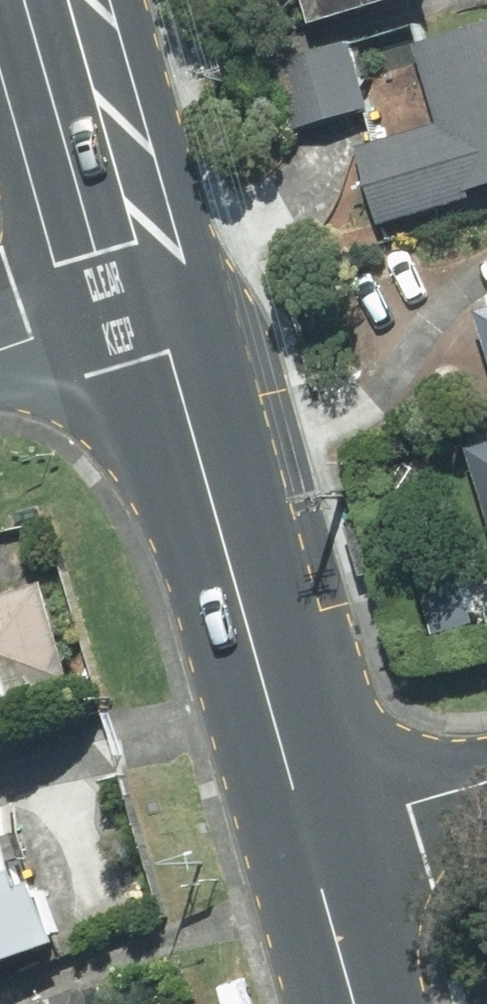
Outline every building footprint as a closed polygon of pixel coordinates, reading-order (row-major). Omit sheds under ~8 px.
[(330,22),(407,0),(324,0),(330,22)] [(428,41),(451,126),(367,149),(387,224),(486,197),(484,189),(486,188),(486,26),(428,41)] [(274,62),(291,130),(377,110),(360,41),(274,62)] [(54,583),(0,598),(0,608),(25,695),(82,678),(54,583)] [(28,699),(25,695),(0,608),(0,708),(28,699)] [(72,941),(18,792),(0,798),(0,967),(72,941)] [(127,961),(84,982),(82,978),(34,1001),(36,1003),(148,1003),(127,961)]
